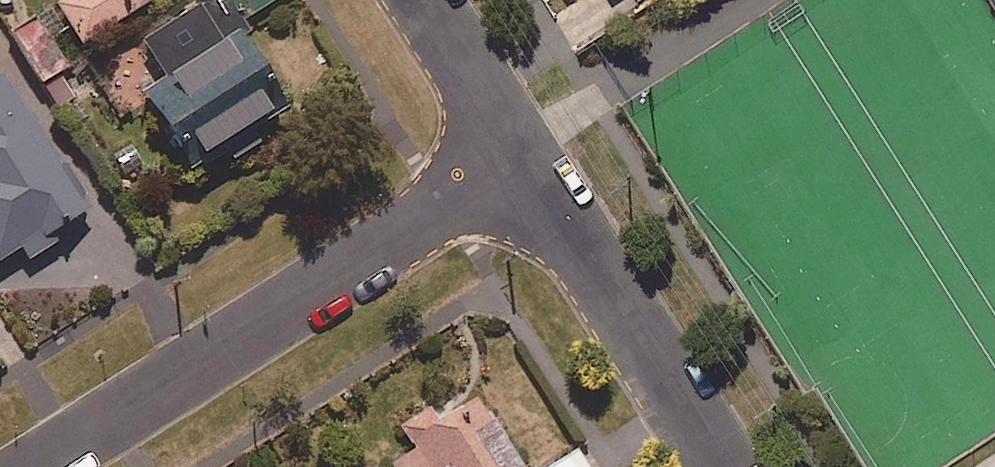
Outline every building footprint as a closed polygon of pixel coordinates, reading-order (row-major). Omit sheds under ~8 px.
[(57,3),(83,43),(150,0),(61,0),(57,3)] [(143,41),(168,79),(145,94),(178,146),(193,136),(205,155),(287,103),(236,25),(275,0),(207,0),(143,41)] [(69,69),(39,20),(14,35),(44,84),(69,69)] [(93,209),(66,166),(59,170),(0,74),(0,75),(0,266),(23,252),(30,262),(67,239),(61,229),(93,209)] [(474,388),(404,430),(415,449),(394,462),(397,466),(522,466),(474,388)] [(578,450),(553,466),(589,466),(578,450)]
